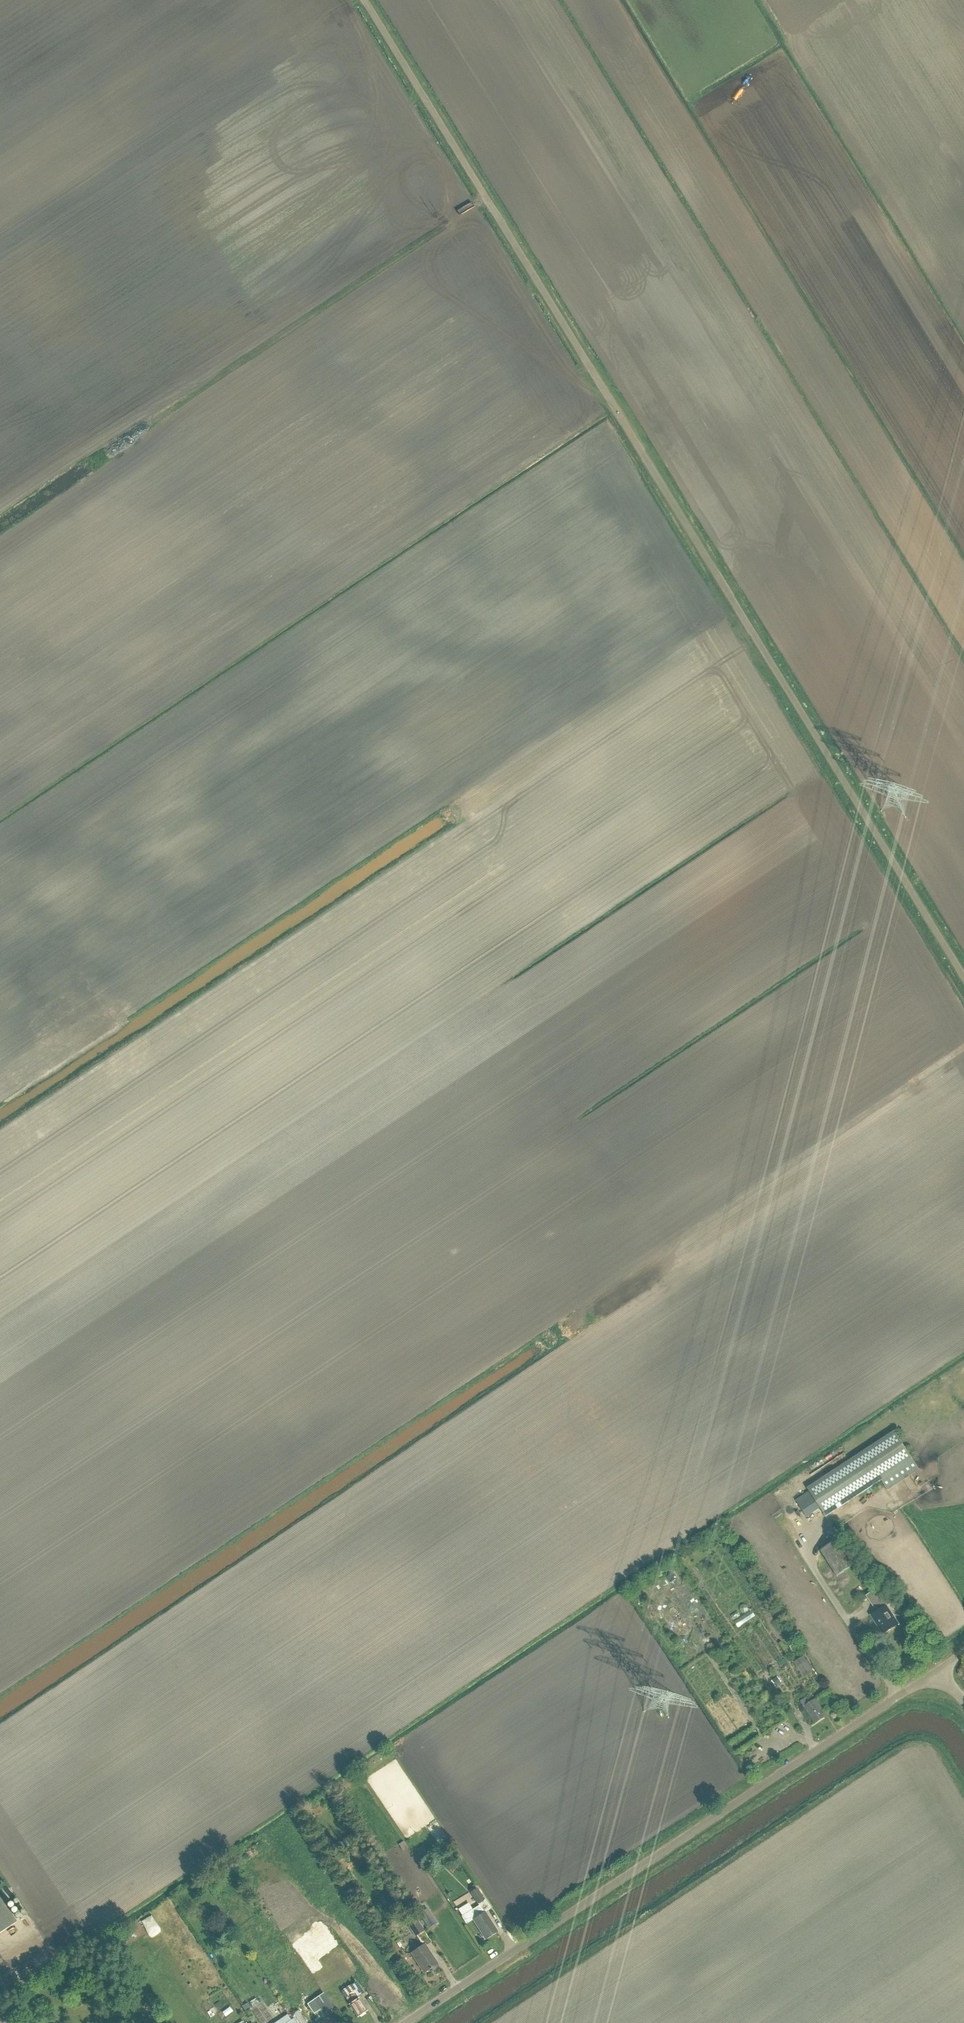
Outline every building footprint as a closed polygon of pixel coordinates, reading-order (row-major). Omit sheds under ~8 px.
[(921,1471),(894,1431),(807,1488),(810,1492),(796,1501),(807,1517),(820,1508),(826,1516),(881,1480),(889,1492),(921,1471)] [(837,1576),(857,1563),(840,1537),(820,1550),(837,1576)] [(666,1576),(671,1583),(676,1579),(671,1573),(666,1576)] [(884,1634),(898,1624),(887,1606),(890,1604),(884,1595),(871,1603),(877,1612),(872,1615),(884,1634)] [(804,1677),(814,1671),(804,1655),(794,1662),(804,1677)] [(778,1676),(772,1680),(776,1687),(782,1683),(778,1676)] [(810,1702),(807,1697),(801,1702),(804,1706),(815,1723),(824,1717),(820,1710),(822,1709),(815,1699),(810,1702)] [(16,1922),(30,1913),(0,1868),(0,1933),(16,1922)] [(485,1900),(478,1888),(471,1892),(480,1906),(462,1917),(466,1923),(473,1920),(485,1939),(498,1931),(485,1912),(491,1908),(486,1899),(485,1900)] [(468,1893),(453,1901),(456,1908),(471,1900),(468,1893)] [(429,1927),(435,1924),(425,1909),(419,1913),(429,1927)] [(432,1943),(416,1918),(408,1924),(416,1937),(417,1937),(424,1947),(412,1954),(425,1974),(438,1965),(427,1947),(432,1943)] [(350,1985),(355,1994),(347,1999),(358,2016),(366,2011),(356,1996),(363,1992),(356,1981),(350,1985)] [(327,2017),(325,2017),(323,2014),(332,2008),(323,1993),(307,2004),(317,2018),(315,2020),(316,2022),(330,2022),(327,2017)] [(299,2022),(306,2022),(298,2011),(293,2014),(299,2022)] [(287,2014),(274,2022),(296,2022),(294,2019),(292,2020),(287,2014)]
